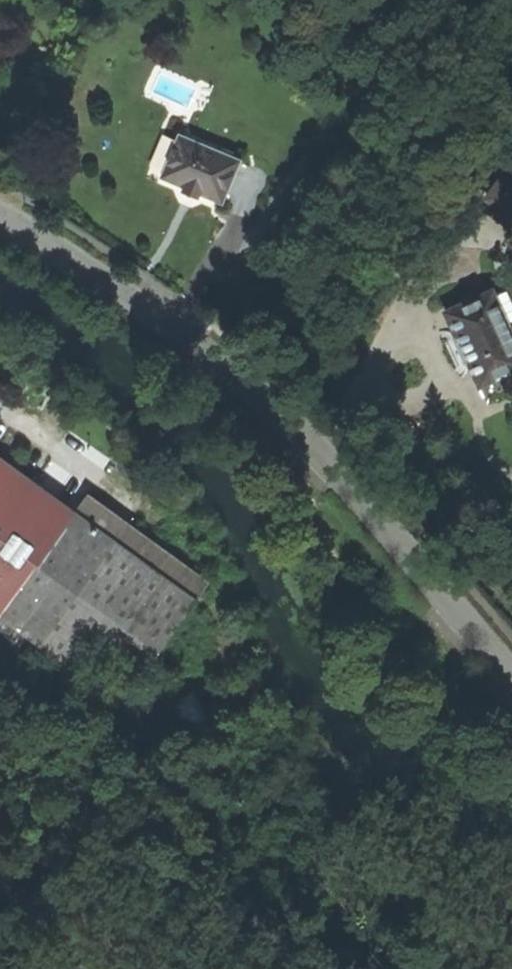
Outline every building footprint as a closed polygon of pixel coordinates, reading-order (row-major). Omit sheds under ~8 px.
[(225,209),(244,165),(182,140),(164,183),(186,192),(185,197),(192,200),(199,203),(201,199),(225,209)] [(506,180),(490,199),(499,206),(499,210),(511,219),(511,185),(506,180)] [(511,376),(511,333),(495,295),(451,315),(461,339),(457,341),(462,353),(468,366),(473,364),(484,388),(511,376)] [(78,673),(93,653),(133,681),(191,600),(0,462),(0,618),(78,673)] [(238,676),(247,673),(244,663),(235,666),(238,676)] [(244,694),(253,692),(251,686),(242,688),(244,694)] [(251,714),(260,712),(257,703),(249,705),(251,714)]
